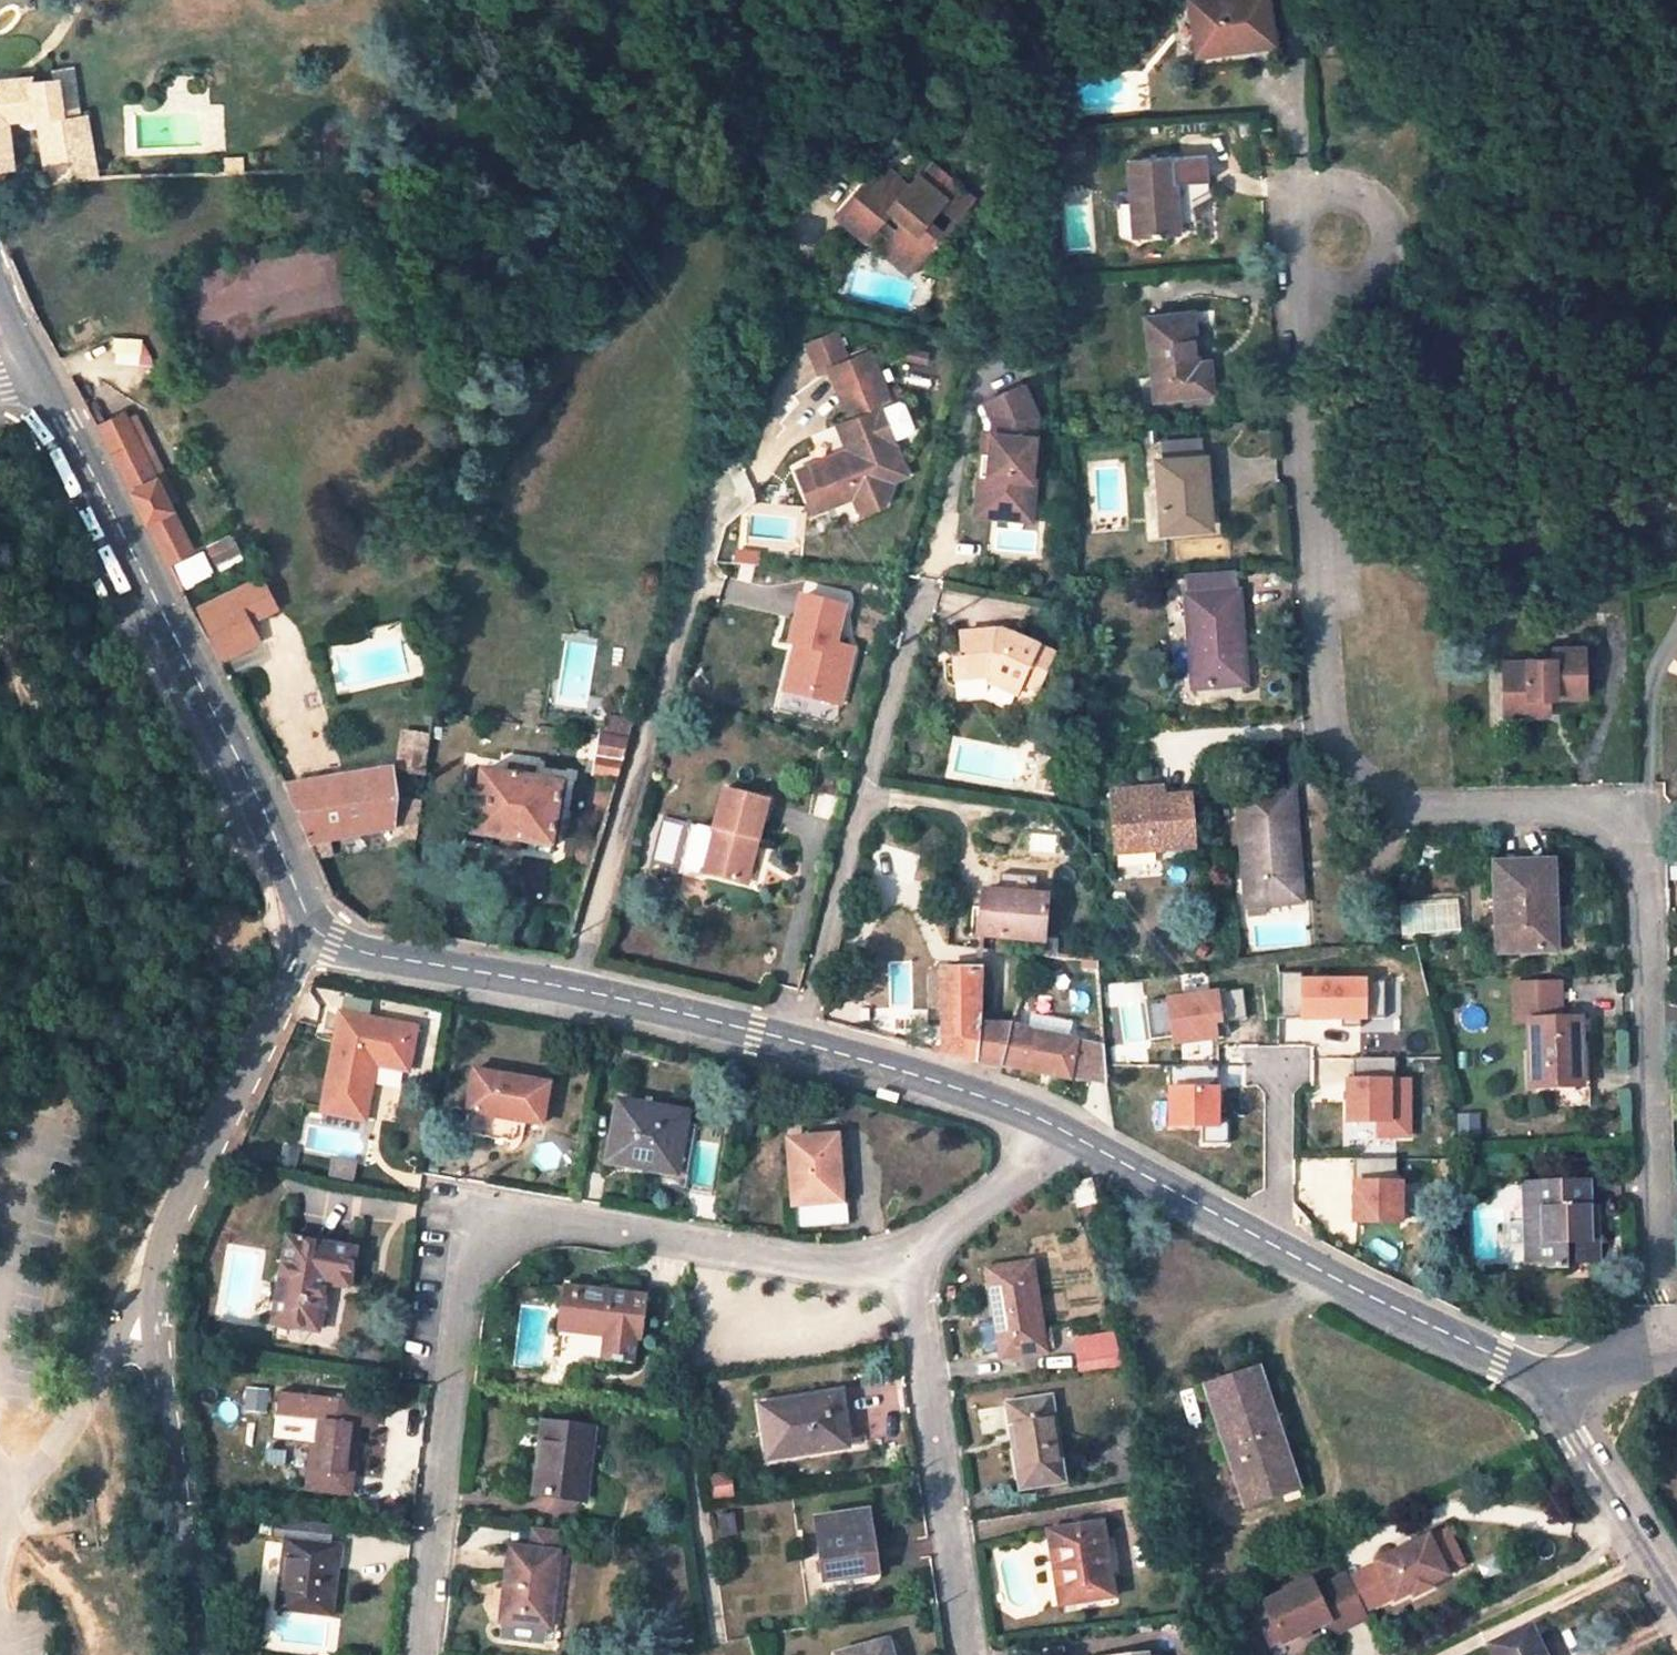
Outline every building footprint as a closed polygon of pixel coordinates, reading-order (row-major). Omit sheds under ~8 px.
[(1199,54),(1231,49),(1229,38),(1273,32),(1268,0),(1190,0),(1199,54)] [(1231,49),(1274,42),(1273,32),(1229,38),(1231,49)] [(80,118),(73,68),(54,71),(56,80),(64,121),(80,118)] [(13,167),(8,121),(36,116),(47,180),(94,167),(86,118),(80,118),(64,121),(56,80),(0,86),(0,168),(13,167)] [(347,167),(347,154),(337,154),(337,167),(347,167)] [(1129,159),(1134,237),(1179,235),(1173,157),(1129,159)] [(910,185),(881,161),(872,171),(901,195),(910,185)] [(853,218),(850,222),(866,236),(875,226),(886,213),(902,227),(891,239),(918,261),(942,232),(927,219),(940,204),(957,217),(972,199),(929,162),(910,185),(901,195),(872,171),(841,208),(853,218)] [(244,173),(244,163),(228,164),(229,174),(244,173)] [(841,208),(837,213),(850,222),(853,218),(841,208)] [(866,236),(908,273),(918,261),(891,239),(875,226),(866,236)] [(1148,318),(1156,398),(1212,391),(1209,363),(1197,364),(1191,313),(1148,318)] [(113,349),(141,352),(141,339),(114,336),(113,349)] [(844,385),(880,371),(871,352),(837,365),(844,385)] [(837,424),(847,449),(811,463),(828,505),(856,494),(863,512),(884,504),(891,486),(889,481),(906,475),(892,439),(913,431),(916,426),(907,401),(901,399),(892,402),(880,371),(844,385),(840,387),(852,418),(837,424)] [(1027,385),(990,401),(998,420),(997,431),(991,473),(982,472),(978,499),(1022,505),(1025,479),(1033,480),(1042,416),(1027,385)] [(151,529),(168,562),(194,548),(170,502),(177,499),(143,434),(135,437),(126,419),(122,412),(97,425),(105,438),(151,529)] [(133,415),(126,419),(135,437),(143,434),(133,415)] [(991,473),(997,431),(988,430),(982,472),(991,473)] [(1158,462),(1164,530),(1210,526),(1205,458),(1158,462)] [(811,463),(797,468),(813,510),(828,505),(811,463)] [(1033,521),(1038,481),(1033,480),(1025,479),(1022,505),(978,499),(976,513),(1033,521)] [(208,546),(216,562),(238,551),(230,535),(208,546)] [(180,585),(213,574),(204,549),(172,560),(180,585)] [(1238,573),(1186,576),(1188,599),(1239,595),(1238,573)] [(277,608),(262,577),(194,610),(219,660),(259,640),(251,621),(277,608)] [(798,593),(777,689),(842,704),(855,646),(838,642),(847,604),(798,593)] [(1239,595),(1188,599),(1193,673),(1206,672),(1207,685),(1246,682),(1239,595)] [(1002,630),(961,633),(963,652),(967,652),(968,659),(954,661),(955,665),(955,676),(956,681),(988,678),(1020,692),(1023,686),(1038,693),(1055,654),(1002,630)] [(1528,662),(1503,662),(1504,709),(1522,709),(1521,716),(1550,715),(1550,697),(1585,696),(1585,647),(1553,648),(1553,658),(1528,658),(1528,662)] [(1193,673),(1194,686),(1207,685),(1206,672),(1193,673)] [(605,716),(602,736),(628,740),(634,721),(605,716)] [(404,736),(400,767),(426,771),(430,740),(404,736)] [(602,736),(594,774),(617,778),(628,740),(602,736)] [(393,799),(393,769),(284,787),(303,829),(315,857),(330,854),(326,840),(394,827),(393,799)] [(480,773),(470,834),(551,846),(561,785),(480,773)] [(769,803),(723,790),(713,828),(699,825),(694,828),(684,863),(687,868),(741,883),(754,838),(759,839),(769,803)] [(1238,794),(1248,917),(1266,916),(1265,905),(1292,903),(1288,841),(1297,841),(1293,790),(1238,794)] [(1163,801),(1162,792),(1138,793),(1138,803),(1163,801)] [(1112,795),(1116,851),(1193,846),(1191,800),(1163,801),(1138,803),(1138,793),(1112,795)] [(394,827),(394,836),(417,838),(422,803),(393,799),(394,827)] [(741,883),(748,885),(759,839),(754,838),(741,883)] [(1292,903),(1302,902),(1297,841),(1288,841),(1292,903)] [(1551,863),(1496,866),(1498,928),(1511,927),(1512,949),(1555,948),(1551,863)] [(982,892),(980,936),(1032,939),(1043,939),(1047,897),(982,892)] [(1498,928),(1499,950),(1512,949),(1511,927),(1498,928)] [(1028,976),(1053,978),(1055,940),(1043,939),(1032,939),(1028,976)] [(1086,961),(1087,975),(1100,975),(1098,962),(1086,961)] [(943,969),(932,969),(931,1018),(944,1018),(943,969)] [(980,970),(943,969),(944,1018),(943,1052),(956,1056),(975,1060),(977,1023),(980,970)] [(1282,977),(1283,1021),(1367,1020),(1367,976),(1282,977)] [(1528,1022),(1560,1020),(1559,984),(1515,985),(1516,1022),(1528,1022)] [(1239,1017),(1236,989),(1219,992),(1222,1019),(1239,1017)] [(1216,994),(1149,997),(1150,1034),(1170,1034),(1171,1043),(1218,1041),(1216,994)] [(341,1018),(324,1110),(364,1118),(373,1063),(406,1068),(413,1031),(341,1018)] [(1528,1022),(1530,1086),(1582,1085),(1580,1019),(1560,1020),(1528,1022)] [(1011,1025),(977,1023),(975,1060),(1003,1065),(1011,1026),(1011,1025)] [(1107,1083),(1105,1047),(1011,1026),(1003,1065),(1107,1083)] [(1213,1059),(1213,1044),(1181,1044),(1181,1059),(1213,1059)] [(1394,1058),(1353,1058),(1353,1081),(1347,1081),(1347,1122),(1377,1122),(1377,1136),(1409,1136),(1408,1081),(1394,1081),(1394,1058)] [(1214,1068),(1171,1070),(1172,1087),(1215,1085),(1214,1068)] [(548,1083),(475,1071),(468,1109),(465,1125),(465,1129),(467,1131),(468,1132),(511,1138),(513,1137),(514,1135),(517,1118),(541,1122),(548,1083)] [(1220,1128),(1220,1087),(1166,1087),(1166,1128),(1220,1128)] [(618,1101),(607,1160),(667,1171),(675,1172),(675,1178),(680,1179),(690,1123),(654,1116),(656,1108),(618,1101)] [(1343,1143),(1374,1142),(1374,1125),(1343,1125),(1343,1143)] [(787,1140),(793,1228),(847,1224),(842,1164),(837,1164),(835,1135),(787,1140)] [(1352,1223),(1404,1223),(1404,1180),(1397,1180),(1397,1159),(1352,1159),(1352,1223)] [(1073,1184),(1079,1206),(1095,1201),(1089,1180),(1073,1184)] [(1531,1206),(1525,1207),(1526,1230),(1542,1229),(1542,1241),(1535,1241),(1535,1261),(1548,1261),(1548,1266),(1568,1265),(1567,1252),(1575,1252),(1575,1260),(1598,1260),(1597,1224),(1587,1224),(1587,1182),(1530,1184),(1531,1206)] [(1526,1230),(1527,1261),(1535,1261),(1535,1241),(1542,1241),(1542,1229),(1526,1230)] [(289,1239),(275,1320),(316,1329),(325,1280),(346,1284),(352,1251),(289,1239)] [(990,1273),(1002,1354),(1051,1347),(1049,1330),(1041,1331),(1031,1266),(990,1273)] [(562,1286),(554,1284),(552,1294),(561,1295),(562,1286)] [(561,1295),(556,1329),(604,1335),(601,1358),(633,1362),(636,1339),(641,1340),(646,1303),(647,1296),(632,1294),(633,1286),(611,1284),(610,1291),(562,1286),(561,1295)] [(654,1304),(655,1297),(647,1296),(646,1303),(654,1304)] [(1114,1333),(1072,1340),(1076,1372),(1123,1365),(1114,1333)] [(1259,1369),(1204,1387),(1238,1492),(1292,1473),(1259,1369)] [(279,1392),(276,1417),(316,1422),(308,1486),(350,1491),(357,1426),(347,1425),(351,1399),(279,1392)] [(760,1406),(767,1457),(846,1446),(839,1394),(760,1406)] [(357,1426),(378,1428),(380,1402),(351,1399),(347,1425),(357,1426)] [(1010,1406),(1022,1485),(1062,1478),(1050,1400),(1010,1406)] [(542,1422),(534,1493),(585,1499),(594,1428),(542,1422)] [(1238,1492),(1244,1508),(1298,1489),(1292,1473),(1238,1492)] [(816,1522),(825,1578),(875,1570),(867,1514),(816,1522)] [(286,1539),(278,1606),(330,1613),(339,1546),(299,1541),(301,1521),(273,1517),(270,1536),(286,1539)] [(725,1520),(727,1533),(736,1532),(734,1518),(725,1520)] [(330,1544),(334,1524),(301,1521),(299,1541),(330,1544)] [(1104,1522),(1050,1530),(1055,1562),(1064,1560),(1070,1602),(1114,1595),(1104,1522)] [(1430,1534),(1375,1560),(1376,1563),(1346,1577),(1363,1612),(1393,1599),(1395,1602),(1413,1594),(1415,1597),(1433,1588),(1431,1585),(1449,1576),(1447,1572),(1436,1548),(1452,1541),(1446,1530),(1431,1537),(1430,1534)] [(1463,1564),(1452,1541),(1436,1548),(1447,1572),(1463,1564)] [(509,1547),(500,1620),(550,1625),(558,1552),(509,1547)] [(1312,1579),(1265,1601),(1283,1641),(1331,1620),(1337,1632),(1366,1618),(1363,1612),(1346,1577),(1346,1575),(1316,1589),(1312,1579)] [(1256,1606),(1274,1645),(1283,1641),(1265,1601),(1256,1606)] [(1529,1631),(1493,1649),(1496,1654),(1541,1654),(1529,1631)] [(886,1642),(837,1654),(890,1654),(886,1642)]
